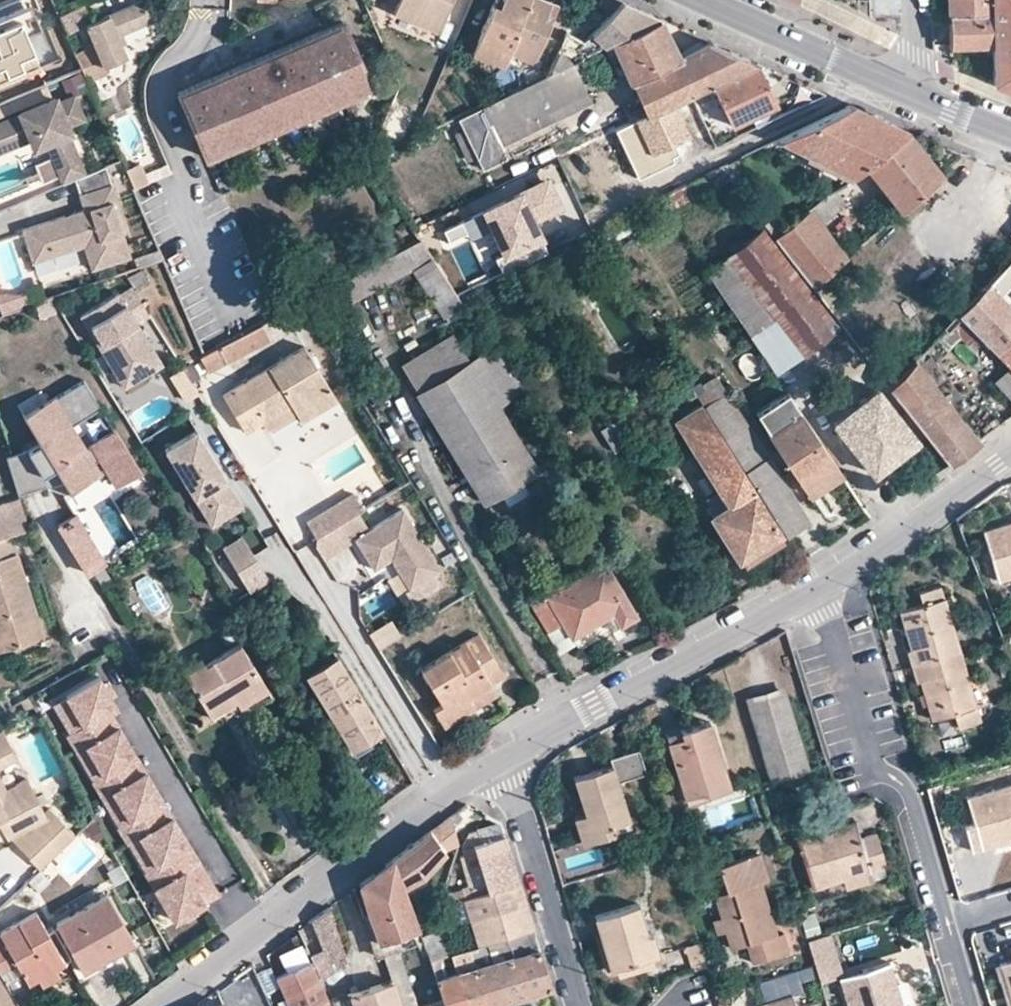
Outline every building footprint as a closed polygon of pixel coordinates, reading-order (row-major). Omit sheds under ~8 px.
[(59,59),(36,0),(2,0),(0,1),(0,83),(59,59)] [(93,82),(113,74),(109,64),(126,57),(117,36),(152,21),(142,0),(90,23),(85,24),(95,46),(80,52),(93,82)] [(392,12),(436,29),(447,0),(397,0),(392,12)] [(471,48),(501,61),(504,57),(508,46),(528,55),(536,52),(550,16),(542,13),(548,0),(498,0),(496,5),(490,2),(471,48)] [(542,13),(550,16),(556,0),(555,0),(548,0),(542,13)] [(657,17),(619,0),(599,0),(597,4),(611,10),(572,43),(577,55),(599,45),(604,42),(611,39),(657,17)] [(950,43),(992,43),(991,0),(948,0),(950,43)] [(1010,87),(1010,0),(991,0),(992,43),(993,80),(1010,87)] [(90,23),(82,4),(59,14),(64,28),(66,33),(85,24),(90,23)] [(611,39),(645,112),(670,100),(688,90),(711,79),(752,59),(727,48),(706,38),(676,54),(657,17),(611,39)] [(177,93),(205,158),(370,88),(342,23),(177,93)] [(508,46),(504,57),(516,62),(528,55),(508,46)] [(573,56),(456,113),(482,165),(506,153),(501,142),(590,99),(573,56)] [(717,92),(731,121),(773,101),(752,59),(711,79),(717,92)] [(100,112),(85,79),(71,86),(85,118),(100,112)] [(698,111),(702,119),(709,116),(701,99),(717,92),(711,79),(688,90),(698,111)] [(670,100),(680,120),(698,111),(688,90),(670,100)] [(79,112),(71,94),(55,100),(52,94),(18,109),(19,111),(0,119),(0,145),(41,128),(51,152),(33,159),(41,178),(78,162),(64,129),(67,127),(63,119),(79,112)] [(633,118),(650,150),(687,133),(680,120),(670,100),(645,112),(633,118)] [(779,135),(854,170),(864,162),(902,129),(844,103),(779,135)] [(104,124),(100,112),(85,118),(89,129),(104,124)] [(874,174),(899,206),(939,171),(914,142),(905,130),(902,129),(864,162),(874,174)] [(854,170),(779,135),(771,139),(848,175),(854,170)] [(137,159),(122,165),(131,186),(146,179),(137,159)] [(73,175),(71,176),(81,206),(17,226),(28,260),(80,243),(88,267),(128,254),(120,231),(126,229),(104,162),(73,175)] [(656,193),(666,208),(727,177),(718,164),(667,189),(656,193)] [(541,178),(480,206),(489,226),(500,249),(490,253),(498,270),(522,259),(543,250),(536,234),(532,236),(529,228),(532,226),(527,215),(539,209),(540,212),(556,204),(547,184),(544,185),(541,178)] [(807,208),(818,222),(844,200),(833,187),(807,208)] [(489,226),(480,206),(457,217),(466,236),(489,226)] [(772,235),(810,285),(844,257),(818,222),(807,208),(772,235)] [(750,335),(773,371),(833,326),(755,228),(705,266),(750,335)] [(298,300),(310,321),(409,268),(440,316),(459,304),(452,292),(436,267),(416,236),(298,300)] [(987,281),(1000,295),(1010,284),(1010,255),(987,281)] [(452,292),(459,304),(502,284),(495,272),(452,292)] [(128,281),(78,311),(117,377),(138,365),(142,372),(159,361),(134,319),(147,312),(128,281)] [(992,350),(1010,332),(1010,306),(1000,295),(987,281),(956,313),(992,350)] [(33,301),(37,313),(53,308),(49,296),(33,301)] [(50,315),(56,324),(63,318),(59,309),(50,315)] [(260,330),(217,353),(223,364),(225,369),(269,346),(260,330)] [(399,363),(484,499),(499,491),(505,501),(525,489),(518,478),(535,468),(493,402),(513,389),(485,344),(466,356),(450,331),(399,363)] [(1010,402),(1010,332),(992,350),(1010,369),(994,384),(1010,402)] [(220,393),(242,428),(259,419),(288,400),(299,417),(333,396),(300,343),(220,393)] [(217,353),(205,359),(211,371),(223,364),(217,353)] [(923,431),(946,460),(977,437),(913,359),(888,385),(923,431)] [(138,365),(117,377),(121,384),(142,372),(138,365)] [(698,397),(730,449),(754,436),(713,373),(701,380),(697,374),(686,380),(698,397)] [(888,385),(883,379),(833,420),(872,470),(923,431),(888,385)] [(830,457),(787,392),(755,413),(767,430),(765,431),(798,479),(830,457)] [(31,449),(56,491),(103,464),(107,471),(126,460),(97,411),(91,414),(79,394),(36,420),(47,439),(31,449)] [(672,414),(726,502),(710,513),(737,556),(776,532),(694,400),(672,414)] [(600,428),(612,448),(633,435),(620,414),(600,428)] [(241,502),(194,426),(162,446),(209,521),(241,502)] [(730,449),(783,535),(807,520),(754,436),(730,449)] [(830,457),(798,479),(807,494),(840,471),(830,457)] [(351,491),(329,505),(338,520),(360,507),(351,491)] [(0,497),(0,533),(28,524),(18,492),(0,497)] [(338,520),(329,505),(307,518),(303,521),(313,536),(338,520)] [(78,506),(56,516),(82,569),(103,559),(78,506)] [(351,536),(370,568),(387,557),(393,554),(398,565),(393,568),(405,588),(438,568),(399,507),(351,536)] [(996,577),(1010,573),(1010,523),(982,532),(996,577)] [(239,532),(219,543),(247,588),(266,576),(239,532)] [(15,553),(9,534),(0,537),(0,650),(41,637),(15,553)] [(387,557),(393,568),(398,565),(393,554),(387,557)] [(530,602),(545,627),(561,617),(570,633),(600,615),(611,608),(618,621),(631,613),(599,560),(530,602)] [(904,650),(909,665),(958,651),(938,585),(916,592),(920,604),(898,611),(909,648),(904,650)] [(611,608),(600,615),(609,627),(618,621),(611,608)] [(367,627),(378,646),(401,632),(390,613),(367,627)] [(419,668),(440,702),(432,707),(440,721),(470,704),(463,692),(487,677),(500,669),(477,632),(419,668)] [(182,671),(211,716),(235,702),(265,684),(237,640),(203,663),(201,659),(182,671)] [(919,680),(931,718),(951,712),(957,727),(979,720),(974,706),(966,680),(958,651),(909,665),(913,681),(919,680)] [(305,672),(350,748),(378,730),(333,655),(305,672)] [(141,870),(169,918),(214,892),(194,859),(180,867),(171,853),(186,845),(168,813),(153,822),(145,808),(160,799),(141,768),(127,777),(118,762),(133,754),(115,723),(101,731),(93,716),(107,708),(114,704),(96,674),(63,693),(80,723),(64,732),(74,749),(83,744),(100,772),(91,778),(89,778),(99,795),(110,789),(127,818),(116,824),(115,825),(124,841),(136,835),(153,863),(141,870)] [(966,680),(974,706),(989,701),(981,676),(966,680)] [(487,677),(463,692),(470,704),(493,689),(487,677)] [(747,700),(770,777),(805,767),(780,690),(747,700)] [(80,723),(63,693),(47,703),(64,732),(80,723)] [(115,723),(107,708),(93,716),(101,731),(115,723)] [(666,740),(682,794),(701,789),(703,795),(725,788),(705,721),(676,729),(678,737),(666,740)] [(666,740),(678,737),(676,729),(664,733),(666,740)] [(9,750),(0,732),(0,755),(9,750)] [(100,772),(83,744),(74,749),(91,778),(100,772)] [(644,772),(637,748),(606,757),(609,764),(614,781),(644,772)] [(141,768),(133,754),(118,762),(127,777),(141,768)] [(609,764),(572,776),(583,812),(571,816),(580,843),(613,832),(610,822),(625,818),(614,781),(609,764)] [(4,825),(6,826),(21,818),(25,827),(17,836),(43,860),(70,830),(68,820),(68,817),(49,798),(40,807),(23,775),(0,787),(0,818),(4,825)] [(982,846),(1010,838),(1010,784),(968,796),(982,846)] [(127,818),(110,789),(99,795),(116,824),(127,818)] [(701,789),(682,794),(684,800),(703,795),(701,789)] [(168,813),(160,799),(145,808),(153,822),(168,813)] [(456,844),(448,816),(434,826),(428,831),(442,850),(456,844)] [(625,818),(610,822),(613,832),(628,827),(625,818)] [(796,838),(809,886),(841,876),(869,868),(882,865),(874,832),(857,837),(853,823),(796,838)] [(466,885),(469,895),(516,881),(510,859),(502,834),(478,841),(475,830),(467,832),(459,844),(462,854),(457,855),(466,885)] [(389,861),(398,885),(419,875),(442,850),(428,831),(389,861)] [(153,863),(136,835),(124,841),(141,870),(153,863)] [(194,859),(186,845),(171,853),(180,867),(194,859)] [(759,854),(716,866),(724,891),(713,894),(719,916),(724,931),(729,947),(744,942),(752,940),(758,959),(785,951),(779,931),(774,933),(757,881),(767,878),(759,854)] [(391,980),(399,1001),(409,998),(394,949),(389,935),(414,926),(405,903),(398,885),(389,861),(366,879),(351,890),(369,943),(378,940),(382,953),(391,980)] [(869,868),(841,876),(844,887),(872,880),(869,868)] [(205,902),(222,927),(257,904),(240,879),(205,902)] [(465,919),(472,945),(484,942),(505,936),(529,928),(523,904),(516,881),(469,895),(459,899),(465,919)] [(451,890),(455,901),(459,899),(469,895),(466,885),(451,890)] [(73,953),(81,966),(104,954),(129,939),(103,892),(55,920),(57,925),(73,953)] [(593,916),(609,967),(657,952),(650,931),(643,933),(634,903),(593,916)] [(323,948),(331,968),(344,958),(327,908),(312,920),(323,948)] [(15,962),(25,979),(34,974),(51,965),(60,960),(44,931),(32,911),(0,930),(0,934),(1,937),(0,938),(0,970),(15,962)] [(724,931),(719,916),(709,919),(714,935),(724,931)] [(73,953),(57,925),(51,927),(67,956),(73,953)] [(389,935),(394,949),(419,941),(418,934),(414,926),(389,935)] [(67,956),(51,927),(44,931),(60,960),(63,958),(65,957),(67,956)] [(505,936),(523,992),(547,985),(539,958),(529,928),(505,936)] [(419,941),(428,960),(429,959),(445,955),(437,929),(418,934),(419,941)] [(804,938),(818,983),(840,977),(841,976),(827,932),(804,938)] [(490,961),(502,998),(523,992),(505,936),(484,942),(490,961)] [(369,943),(374,956),(382,953),(378,940),(369,943)] [(758,959),(752,940),(744,942),(750,962),(758,959)] [(684,944),(692,969),(704,966),(696,941),(684,944)] [(1010,1001),(1010,946),(1007,947),(1010,960),(1000,963),(1010,1001)] [(466,1005),(480,1005),(486,1004),(474,966),(467,947),(449,953),(454,972),(466,1005)] [(307,955),(319,979),(331,968),(323,948),(307,955)] [(81,966),(73,953),(65,957),(78,980),(109,963),(104,954),(81,966)] [(858,971),(885,964),(883,958),(856,965),(858,971)] [(306,961),(275,975),(289,1005),(327,1005),(306,961)] [(474,966),(486,1004),(502,998),(490,961),(474,966)] [(1000,963),(991,966),(1003,1005),(1010,1005),(1010,1001),(1000,963)] [(848,1005),(898,1005),(885,964),(858,971),(841,976),(840,977),(848,1005)] [(51,965),(34,974),(39,984),(57,974),(51,965)] [(792,971),(759,981),(765,1000),(789,993),(798,991),(792,971)] [(454,972),(435,978),(441,999),(443,1005),(466,1005),(454,972)] [(399,1001),(391,980),(328,1001),(331,1005),(401,1005),(399,1001)] [(0,983),(0,1005),(13,1005),(0,983)] [(789,993),(765,1000),(754,1004),(754,1005),(793,1005),(789,993)]
